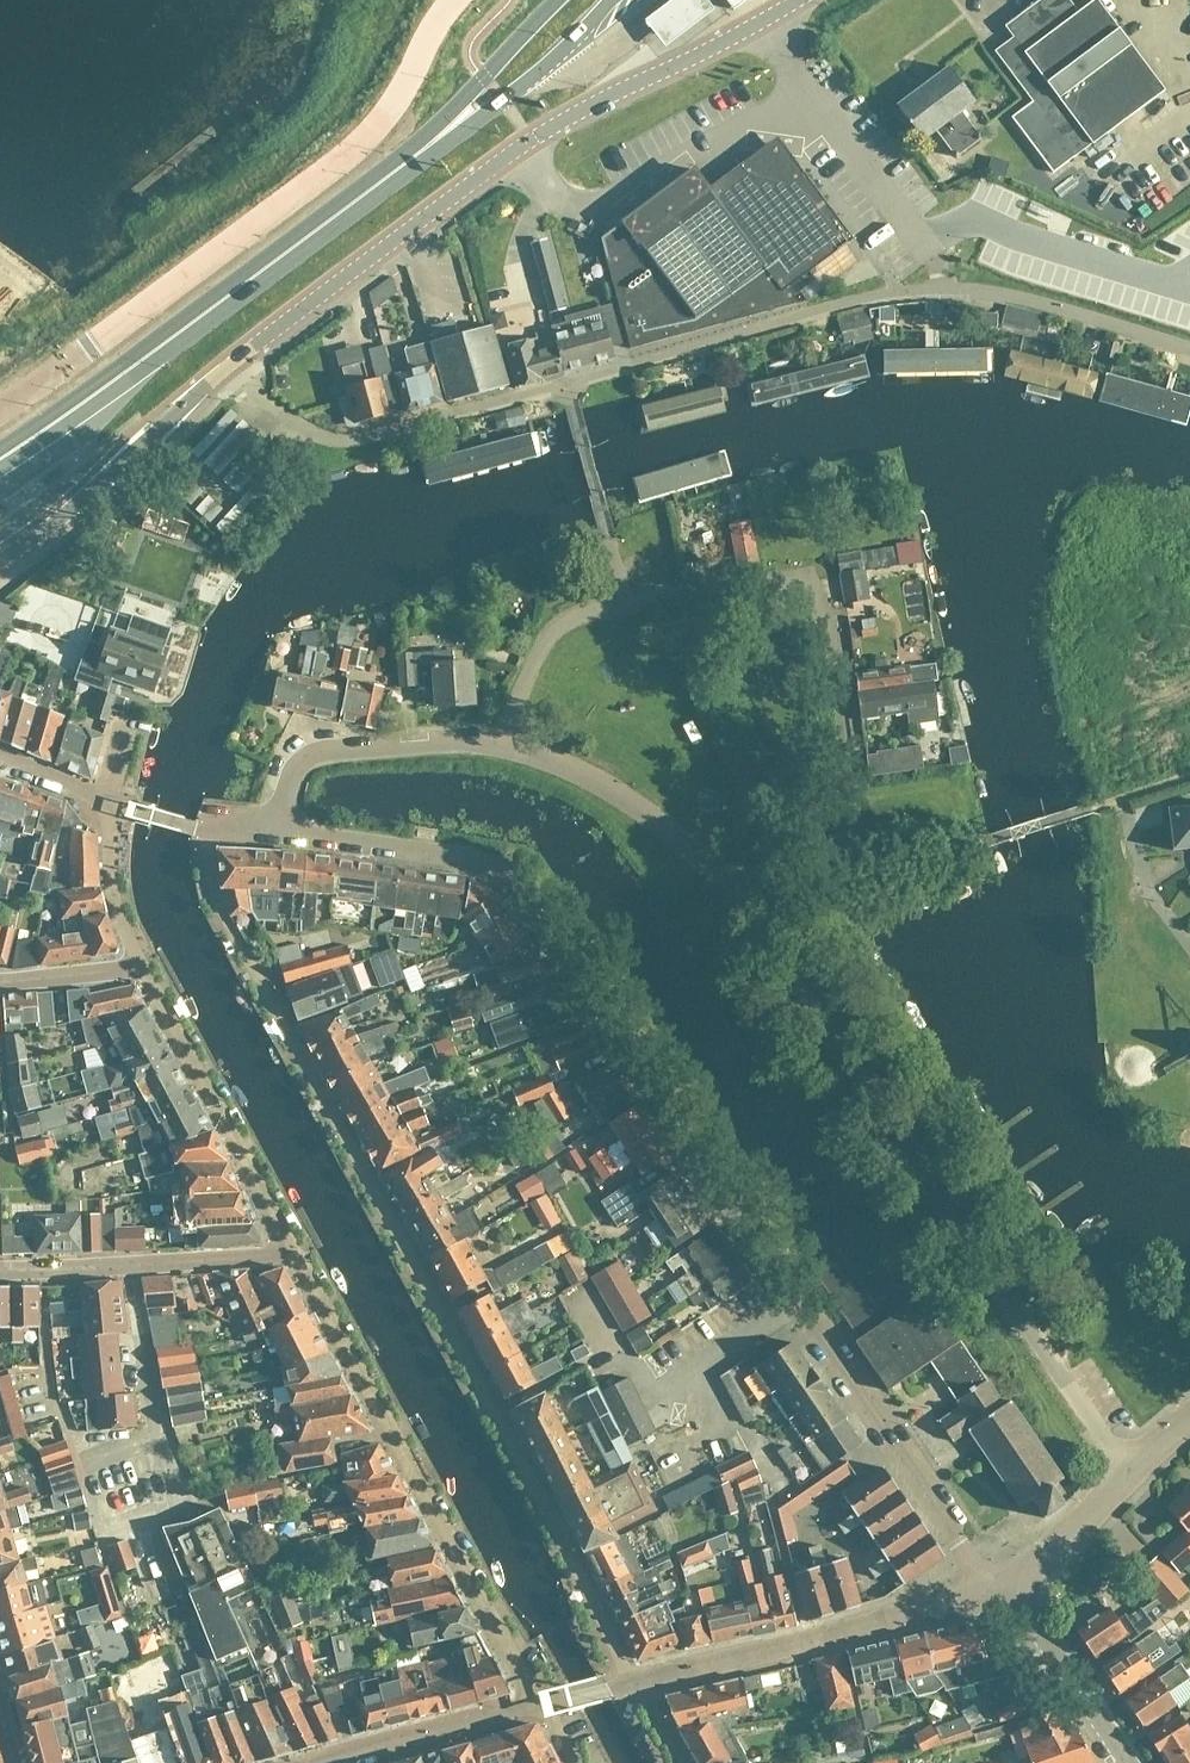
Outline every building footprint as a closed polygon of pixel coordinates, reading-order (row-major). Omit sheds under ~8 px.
[(703,0),(679,0),(646,26),(656,40),(667,54),(716,16),(705,2),(703,0)] [(732,12),(748,0),(724,0),(732,12)] [(1026,95),(1031,102),(1011,118),(1021,131),(1052,173),(1073,158),(1074,159),(1164,92),(1095,0),(1077,14),(1067,0),(1041,0),(1004,28),(1012,39),(994,53),(1026,95)] [(922,88),(967,149),(981,140),(960,113),(973,103),(948,70),(922,88)] [(956,159),(967,149),(922,88),(897,108),(922,141),(935,131),(956,159)] [(1008,164),(990,158),(985,174),(1003,180),(1008,164)] [(606,261),(628,351),(795,309),(790,290),(852,241),(802,174),(793,181),(791,181),(749,175),(742,165),(711,188),(708,191),(693,172),(623,225),(625,228),(602,245),(606,261)] [(564,309),(554,271),(538,275),(548,314),(564,309)] [(11,354),(13,355),(40,300),(0,282),(0,378),(11,354)] [(429,345),(436,365),(447,405),(508,387),(490,327),(455,337),(451,323),(430,329),(434,343),(429,345)] [(551,328),(562,372),(613,359),(604,324),(568,333),(566,324),(551,328)] [(563,377),(562,372),(551,328),(534,332),(536,339),(524,342),(503,348),(514,390),(563,377)] [(431,366),(436,365),(429,345),(403,352),(410,373),(395,377),(405,414),(442,404),(431,366)] [(387,417),(385,407),(397,404),(382,347),(368,351),(375,380),(367,382),(361,360),(350,363),(351,366),(340,369),(345,388),(347,398),(339,400),(346,425),(347,426),(347,427),(349,427),(350,427),(356,426),(356,425),(387,417)] [(882,349),(882,375),(992,373),(992,348),(882,349)] [(1011,349),(1003,378),(1092,400),(1099,372),(1011,349)] [(752,407),(870,377),(864,354),(746,384),(752,407)] [(1187,427),(1189,415),(1189,396),(1107,372),(1098,401),(1187,427)] [(278,377),(275,381),(275,386),(279,390),(285,390),(288,385),(288,380),(284,376),(278,377)] [(638,436),(727,414),(720,385),(631,407),(638,436)] [(419,461),(426,486),(535,457),(528,432),(419,461)] [(730,480),(722,453),(632,479),(639,506),(730,480)] [(146,510),(139,532),(181,547),(188,525),(146,510)] [(737,569),(756,566),(751,537),(732,540),(737,569)] [(919,544),(860,554),(862,567),(921,557),(919,544)] [(868,601),(862,567),(860,554),(860,553),(837,558),(845,606),(868,601)] [(83,653),(73,682),(107,694),(112,680),(151,694),(166,651),(163,650),(169,634),(131,620),(125,636),(112,631),(102,659),(83,653)] [(860,622),(862,632),(875,629),(874,620),(860,622)] [(320,638),(341,639),(342,624),(320,623),(320,638)] [(299,678),(278,674),(271,708),(302,715),(310,681),(309,681),(316,650),(320,632),(309,633),(301,634),(299,647),(306,648),(304,656),(299,655),(296,669),(301,670),(299,678)] [(347,670),(351,649),(337,646),(332,667),(347,670)] [(434,687),(436,708),(473,706),(470,664),(452,665),(451,652),(397,656),(399,689),(434,687)] [(318,682),(319,676),(324,673),(328,656),(315,653),(309,681),(310,681),(302,715),(334,721),(341,687),(318,682)] [(696,679),(710,676),(705,656),(691,660),(696,679)] [(935,665),(909,668),(890,670),(889,661),(884,658),(875,660),(871,664),(873,673),(854,675),(857,694),(928,683),(928,684),(932,683),(937,682),(935,665)] [(62,718),(47,712),(51,700),(54,701),(63,673),(50,668),(42,690),(41,690),(35,707),(24,754),(49,764),(62,718)] [(8,695),(0,692),(0,744),(24,754),(35,707),(41,690),(14,680),(8,695)] [(928,683),(857,694),(860,718),(906,712),(908,726),(938,721),(932,683),(928,684),(928,683)] [(363,687),(353,685),(346,684),(339,723),(374,730),(382,689),(364,686),(363,687)] [(100,694),(98,700),(92,719),(106,723),(114,698),(100,694)] [(68,725),(56,766),(91,781),(102,738),(68,725)] [(876,756),(878,771),(879,776),(922,771),(919,748),(876,754),(876,756)] [(1,835),(18,840),(18,837),(19,837),(29,790),(0,779),(0,839),(1,835)] [(33,841),(45,795),(29,790),(19,837),(32,841),(33,841)] [(60,827),(66,803),(45,795),(33,841),(32,841),(25,866),(36,869),(29,894),(28,897),(43,900),(51,867),(55,849),(60,827)] [(43,900),(58,898),(100,894),(98,888),(96,835),(92,834),(83,825),(79,821),(77,819),(73,814),(68,808),(66,803),(60,827),(55,849),(51,867),(43,900)] [(1166,809),(1171,852),(1189,850),(1189,807),(1166,809)] [(13,841),(0,840),(0,853),(12,855),(13,841)] [(248,896),(248,892),(248,851),(216,850),(221,890),(230,917),(251,914),(249,901),(248,896)] [(278,895),(278,893),(280,853),(248,851),(248,892),(262,892),(260,910),(265,911),(265,922),(276,923),(278,895)] [(295,934),(300,934),(300,933),(304,896),(299,895),(304,855),(280,853),(278,893),(292,894),(290,922),(295,922),(295,934)] [(300,934),(314,930),(314,926),(317,927),(317,917),(315,917),(317,896),(331,897),(332,858),(304,855),(299,895),(304,896),(300,933),(300,934)] [(331,897),(331,901),(350,904),(354,861),(332,858),(331,897)] [(354,861),(350,904),(372,907),(375,865),(354,861)] [(394,911),(398,868),(375,865),(372,907),(394,911)] [(411,938),(411,937),(411,932),(414,914),(415,914),(422,872),(398,868),(394,911),(405,912),(403,930),(402,930),(401,936),(411,938)] [(421,939),(424,915),(435,917),(443,875),(422,872),(415,914),(414,914),(411,932),(411,937),(421,939)] [(435,917),(452,920),(458,921),(465,879),(443,875),(435,917)] [(478,942),(513,921),(497,896),(496,896),(469,881),(464,910),(467,915),(462,918),(478,942)] [(58,901),(61,920),(105,913),(100,894),(58,898),(43,900),(44,900),(45,903),(58,901)] [(49,938),(37,940),(35,940),(17,943),(11,972),(94,959),(114,955),(118,950),(106,916),(80,921),(82,926),(64,929),(66,937),(49,938)] [(522,962),(535,958),(526,944),(528,943),(513,921),(478,942),(493,966),(503,959),(507,966),(522,962)] [(390,935),(392,927),(377,924),(376,932),(390,935)] [(6,966),(10,948),(11,947),(14,932),(15,930),(13,930),(1,927),(0,927),(0,965),(6,966)] [(430,941),(443,943),(444,937),(436,929),(433,928),(430,941)] [(279,967),(303,960),(299,945),(274,953),(279,967)] [(359,955),(349,957),(346,948),(303,960),(279,967),(285,984),(331,971),(332,972),(351,967),(351,966),(354,965),(362,963),(359,955)] [(293,1014),(296,1022),(345,1003),(345,1001),(362,995),(351,967),(332,972),(332,973),(285,991),(288,999),(283,1000),(289,1015),(293,1014)] [(495,985),(498,996),(545,981),(541,970),(495,985)] [(412,1009),(446,995),(442,987),(424,994),(417,979),(402,985),(412,1009)] [(571,1018),(564,999),(556,985),(551,987),(526,996),(531,1010),(489,1025),(497,1050),(546,1034),(544,1028),(571,1018)] [(86,1020),(143,1006),(135,988),(89,998),(87,990),(66,992),(68,1024),(86,1020)] [(36,994),(36,995),(37,1023),(39,1031),(55,1029),(52,993),(36,994)] [(6,1038),(21,1035),(20,1024),(37,1023),(36,995),(2,998),(4,1026),(5,1038),(6,1038)] [(351,1029),(347,1021),(371,1011),(381,1005),(375,995),(366,999),(340,1011),(341,1013),(296,1027),(305,1045),(351,1029)] [(491,1023),(503,1019),(529,1010),(526,999),(520,1001),(519,998),(486,1008),(491,1023)] [(94,1039),(99,1048),(112,1042),(111,1041),(112,1041),(154,1026),(144,1008),(143,1006),(86,1020),(86,1022),(99,1018),(107,1032),(94,1039)] [(456,1035),(475,1029),(469,1011),(450,1016),(456,1035)] [(381,1039),(384,1038),(400,1033),(396,1023),(380,1029),(371,1032),(356,1037),(351,1029),(305,1045),(317,1065),(361,1046),(374,1041),(381,1039)] [(154,1026),(112,1041),(111,1041),(112,1042),(99,1048),(93,1051),(104,1068),(122,1062),(122,1061),(165,1047),(154,1026)] [(546,1041),(552,1056),(591,1039),(583,1026),(546,1041)] [(21,1035),(6,1038),(7,1051),(7,1066),(10,1065),(23,1062),(26,1061),(21,1035)] [(384,1050),(381,1039),(374,1041),(361,1046),(317,1065),(326,1083),(371,1063),(366,1056),(384,1050)] [(559,1070),(598,1054),(591,1039),(552,1056),(559,1070)] [(453,1058),(447,1040),(432,1046),(438,1063),(453,1058)] [(87,1046),(71,1053),(77,1067),(93,1060),(87,1046)] [(176,1069),(165,1047),(122,1061),(122,1062),(104,1068),(110,1089),(134,1082),(176,1069)] [(9,1085),(28,1080),(23,1062),(10,1065),(9,1085)] [(371,1063),(326,1083),(347,1120),(391,1099),(410,1091),(404,1077),(383,1085),(371,1063)] [(586,1104),(621,1083),(610,1066),(573,1084),(586,1104)] [(110,1115),(123,1111),(145,1105),(188,1090),(176,1069),(134,1082),(110,1089),(113,1101),(107,1103),(110,1115)] [(519,1107),(554,1092),(547,1077),(512,1092),(519,1107)] [(621,1083),(586,1104),(600,1126),(634,1103),(621,1083)] [(8,1092),(14,1116),(40,1109),(34,1085),(8,1092)] [(556,1122),(576,1110),(563,1088),(542,1099),(556,1122)] [(145,1105),(150,1114),(113,1126),(117,1139),(138,1133),(138,1132),(156,1126),(201,1114),(188,1090),(145,1105)] [(79,1100),(83,1127),(102,1124),(98,1097),(79,1100)] [(357,1138),(399,1117),(420,1109),(419,1107),(415,1097),(395,1106),(391,1099),(347,1120),(357,1138)] [(523,1111),(539,1136),(556,1126),(541,1100),(523,1111)] [(399,1117),(357,1138),(367,1156),(411,1134),(410,1133),(428,1126),(424,1118),(436,1113),(432,1104),(420,1109),(399,1117)] [(625,1151),(653,1131),(636,1107),(608,1126),(625,1151)] [(37,1114),(17,1120),(22,1139),(42,1134),(37,1114)] [(140,1156),(139,1156),(140,1156),(175,1145),(210,1133),(211,1132),(201,1114),(156,1126),(138,1132),(138,1133),(144,1152),(138,1154),(140,1156)] [(411,1134),(367,1156),(378,1174),(422,1153),(460,1135),(455,1124),(415,1141),(411,1134)] [(653,1131),(625,1151),(641,1175),(670,1156),(653,1131)] [(175,1166),(181,1165),(227,1164),(211,1132),(210,1133),(175,1145),(140,1156),(139,1156),(147,1182),(168,1176),(168,1175),(173,1174),(171,1167),(175,1166)] [(443,1171),(427,1180),(416,1163),(428,1156),(433,1166),(465,1148),(460,1135),(422,1153),(378,1174),(405,1218),(426,1207),(422,1198),(434,1191),(435,1192),(450,1183),(443,1171)] [(552,1158),(539,1139),(527,1147),(540,1165),(549,1160),(552,1158)] [(19,1167),(44,1161),(49,1159),(43,1140),(14,1148),(19,1167)] [(595,1172),(610,1161),(603,1149),(588,1161),(595,1172)] [(585,1169),(581,1163),(574,1150),(563,1157),(575,1176),(585,1169)] [(610,1161),(595,1172),(602,1182),(618,1172),(610,1161)] [(183,1197),(240,1194),(227,1164),(181,1165),(183,1197)] [(643,1213),(651,1226),(693,1199),(675,1173),(639,1197),(630,1183),(600,1203),(617,1230),(643,1213)] [(525,1206),(535,1201),(547,1195),(536,1175),(525,1181),(514,1187),(525,1206)] [(452,1220),(441,1202),(469,1186),(465,1180),(462,1176),(450,1183),(435,1192),(434,1191),(422,1198),(426,1207),(405,1218),(421,1245),(456,1226),(452,1220)] [(185,1227),(251,1223),(240,1194),(183,1197),(185,1227)] [(693,1199),(651,1226),(643,1231),(655,1249),(668,1241),(673,1248),(710,1224),(693,1199)] [(33,1238),(14,1239),(14,1226),(1,1226),(2,1239),(0,1239),(1,1257),(36,1255),(82,1254),(81,1217),(81,1215),(80,1215),(79,1202),(65,1204),(66,1216),(33,1217),(33,1238)] [(483,1230),(488,1227),(502,1219),(498,1212),(479,1223),(470,1208),(452,1220),(456,1226),(421,1245),(429,1260),(464,1241),(464,1240),(483,1230)] [(99,1216),(81,1217),(82,1254),(100,1253),(100,1216),(99,1216)] [(116,1253),(115,1230),(114,1216),(100,1216),(100,1253),(116,1253)] [(185,1228),(183,1229),(185,1250),(261,1246),(251,1223),(185,1227),(185,1228)] [(686,1275),(730,1246),(718,1228),(664,1264),(671,1273),(680,1267),(686,1275)] [(115,1230),(116,1253),(145,1252),(144,1229),(115,1230)] [(464,1241),(429,1260),(451,1301),(486,1282),(464,1241)] [(496,1292),(541,1268),(554,1261),(545,1244),(492,1273),(494,1277),(490,1279),(496,1292)] [(730,1246),(686,1275),(676,1281),(688,1299),(697,1292),(741,1263),(730,1246)] [(910,1279),(873,1305),(836,1250),(809,1269),(858,1339),(853,1342),(887,1392),(929,1363),(953,1398),(965,1390),(961,1384),(979,1371),(926,1293),(922,1296),(910,1279)] [(571,1287),(587,1278),(572,1252),(556,1261),(571,1287)] [(591,1278),(598,1291),(625,1275),(618,1263),(591,1278)] [(710,1311),(753,1282),(741,1263),(697,1292),(688,1299),(694,1308),(704,1302),(710,1311)] [(239,1339),(256,1335),(267,1331),(304,1312),(283,1269),(251,1280),(263,1309),(230,1321),(239,1339)] [(230,1321),(263,1309),(251,1280),(247,1271),(205,1275),(216,1305),(221,1303),(230,1321)] [(598,1291),(606,1305),(633,1290),(625,1275),(598,1291)] [(147,1312),(172,1310),(176,1309),(170,1277),(140,1280),(147,1312)] [(82,1312),(123,1308),(120,1282),(79,1286),(81,1301),(65,1303),(67,1314),(82,1312)] [(10,1288),(11,1344),(22,1344),(22,1329),(38,1329),(38,1287),(10,1288)] [(11,1344),(10,1288),(0,1288),(0,1330),(2,1330),(2,1344),(11,1344)] [(606,1305),(614,1319),(642,1304),(633,1290),(606,1305)] [(474,1343),(530,1312),(523,1300),(497,1314),(488,1297),(458,1313),(474,1343)] [(614,1319),(622,1333),(650,1317),(642,1304),(614,1319)] [(78,1337),(115,1334),(126,1333),(123,1308),(82,1312),(83,1326),(68,1328),(69,1338),(78,1337)] [(274,1347),(313,1328),(304,1312),(267,1331),(256,1335),(239,1339),(241,1345),(248,1343),(258,1340),(261,1351),(272,1348),(274,1347)] [(536,1324),(530,1312),(474,1343),(490,1371),(520,1356),(510,1338),(536,1324)] [(173,1316),(148,1320),(149,1324),(151,1337),(177,1333),(173,1316)] [(269,1359),(273,1371),(279,1369),(327,1353),(313,1328),(274,1347),(272,1348),(261,1351),(251,1354),(255,1363),(269,1359)] [(626,1337),(635,1354),(651,1345),(641,1328),(626,1337)] [(70,1371),(118,1366),(115,1334),(78,1337),(80,1358),(69,1360),(70,1371)] [(770,1396),(808,1369),(791,1344),(752,1370),(770,1396)] [(181,1347),(180,1348),(153,1350),(158,1370),(159,1370),(196,1364),(193,1346),(181,1347)] [(574,1364),(581,1360),(588,1356),(582,1346),(568,1354),(574,1364)] [(269,1382),(282,1379),(284,1386),(340,1375),(327,1353),(279,1369),(273,1371),(266,1372),(269,1382)] [(506,1401),(562,1371),(561,1370),(555,1359),(555,1358),(529,1372),(520,1356),(490,1371),(506,1401)] [(200,1381),(197,1364),(196,1364),(159,1370),(162,1387),(200,1381)] [(108,1397),(122,1396),(118,1366),(70,1371),(71,1380),(82,1379),(85,1405),(108,1403),(108,1397)] [(808,1369),(770,1396),(787,1421),(825,1393),(826,1392),(811,1370),(810,1371),(808,1369)] [(965,1390),(953,1398),(960,1408),(938,1423),(952,1443),(968,1432),(1020,1509),(1032,1501),(1044,1520),(1064,1506),(1059,1498),(1063,1495),(1056,1485),(1063,1480),(1010,1402),(1004,1407),(979,1371),(961,1384),(965,1390)] [(719,1378),(723,1387),(732,1382),(727,1372),(719,1378)] [(274,1407),(291,1404),(350,1394),(340,1375),(284,1386),(285,1388),(271,1390),(274,1407)] [(17,1403),(9,1376),(0,1379),(0,1397),(3,1406),(17,1403)] [(600,1394),(609,1412),(636,1397),(628,1379),(600,1394)] [(168,1408),(203,1403),(200,1381),(162,1387),(163,1390),(165,1390),(168,1408)] [(732,1382),(723,1387),(728,1396),(738,1391),(732,1382)] [(613,1473),(632,1463),(634,1463),(596,1389),(575,1400),(613,1473)] [(728,1396),(733,1405),(743,1400),(738,1391),(728,1396)] [(825,1393),(787,1421),(804,1446),(843,1420),(844,1420),(825,1393)] [(291,1404),(274,1407),(276,1414),(277,1421),(284,1420),(291,1418),(291,1421),(292,1424),(293,1428),(295,1433),(297,1442),(287,1444),(278,1445),(281,1459),(284,1473),(307,1470),(329,1467),(335,1466),(331,1440),(369,1433),(359,1412),(355,1404),(350,1394),(291,1404)] [(534,1457),(566,1439),(543,1394),(511,1412),(534,1457)] [(108,1403),(85,1405),(85,1411),(96,1410),(98,1432),(136,1428),(132,1395),(122,1396),(108,1397),(108,1403)] [(609,1412),(618,1429),(645,1415),(636,1397),(609,1412)] [(743,1400),(733,1405),(739,1415),(748,1410),(743,1400)] [(7,1421),(21,1418),(17,1403),(3,1406),(7,1421)] [(206,1423),(203,1403),(168,1408),(172,1423),(173,1428),(206,1423)] [(748,1410),(739,1415),(739,1416),(744,1425),(753,1420),(748,1411),(748,1410)] [(618,1429),(627,1448),(655,1434),(645,1415),(618,1429)] [(21,1418),(7,1421),(13,1441),(27,1437),(21,1418)] [(843,1420),(804,1446),(822,1472),(860,1445),(843,1420)] [(566,1439),(534,1457),(557,1502),(589,1485),(566,1439)] [(14,1453),(10,1441),(0,1444),(0,1457),(14,1453)] [(42,1465),(70,1457),(65,1443),(37,1451),(42,1465)] [(345,1485),(395,1476),(377,1445),(341,1456),(345,1485)] [(782,1462),(791,1456),(784,1447),(776,1453),(782,1462)] [(725,1488),(712,1491),(721,1519),(738,1514),(728,1482),(734,1479),(755,1469),(748,1453),(715,1469),(716,1471),(723,1485),(725,1488)] [(791,1456),(782,1462),(788,1470),(797,1464),(791,1456)] [(63,1494),(81,1489),(78,1483),(70,1457),(42,1465),(53,1497),(63,1494)] [(632,1463),(613,1473),(589,1485),(600,1507),(607,1503),(609,1508),(603,1512),(614,1533),(657,1512),(632,1463)] [(854,1474),(847,1465),(846,1464),(777,1511),(785,1542),(798,1539),(792,1517),(854,1474)] [(858,1521),(899,1492),(883,1468),(841,1497),(854,1515),(858,1521)] [(745,1510),(761,1505),(760,1501),(765,1500),(760,1483),(755,1469),(734,1479),(739,1493),(745,1510)] [(668,1512),(712,1491),(723,1485),(716,1471),(661,1499),(668,1512)] [(325,1504),(349,1500),(351,1505),(405,1494),(395,1476),(345,1485),(323,1488),(325,1504)] [(253,1487),(257,1504),(282,1499),(278,1482),(253,1487)] [(297,1483),(280,1489),(288,1510),(305,1504),(297,1483)] [(603,1512),(600,1507),(589,1485),(557,1502),(587,1562),(619,1545),(616,1539),(614,1533),(603,1512)] [(257,1505),(257,1504),(253,1487),(225,1492),(229,1511),(257,1505)] [(0,1488),(0,1511),(15,1506),(29,1502),(25,1489),(2,1496),(0,1488)] [(81,1489),(63,1494),(68,1510),(85,1505),(81,1489)] [(1188,1565),(1189,1563),(1189,1491),(1168,1510),(1186,1531),(1170,1545),(1160,1554),(1177,1574),(1188,1565)] [(872,1541),(912,1512),(899,1492),(858,1521),(860,1525),(872,1541)] [(365,1533),(416,1517),(405,1494),(351,1505),(352,1507),(351,1508),(355,1515),(335,1519),(338,1533),(362,1529),(365,1533)] [(19,1520),(15,1506),(0,1511),(0,1534),(11,1531),(22,1528),(19,1520)] [(254,1584),(242,1558),(219,1510),(189,1524),(162,1529),(210,1649),(213,1657),(227,1691),(228,1691),(231,1696),(229,1697),(235,1712),(268,1700),(267,1699),(268,1699),(258,1674),(247,1649),(226,1603),(256,1589),(254,1584)] [(872,1541),(884,1559),(888,1564),(928,1536),(912,1512),(872,1541)] [(77,1533),(91,1530),(88,1513),(73,1515),(77,1533)] [(844,1536),(852,1530),(860,1525),(858,1521),(854,1515),(837,1526),(844,1536)] [(365,1533),(371,1560),(432,1546),(417,1518),(416,1517),(365,1533)] [(661,1522),(645,1527),(652,1547),(668,1541),(661,1522)] [(255,1542),(252,1527),(233,1531),(237,1546),(239,1545),(241,1552),(256,1549),(254,1542),(255,1542)] [(156,1530),(146,1534),(167,1588),(177,1584),(156,1530)] [(11,1531),(0,1534),(0,1566),(22,1561),(23,1561),(20,1561),(11,1531)] [(888,1564),(890,1569),(902,1586),(944,1558),(928,1536),(888,1564)] [(136,1569),(127,1542),(127,1541),(108,1547),(117,1575),(136,1569)] [(603,1593),(643,1574),(643,1573),(627,1541),(619,1545),(587,1562),(603,1593)] [(713,1559),(706,1541),(677,1553),(684,1571),(713,1559)] [(814,1569),(821,1567),(824,1566),(819,1546),(808,1550),(814,1569)] [(85,1568),(99,1564),(95,1549),(81,1553),(85,1568)] [(242,1558),(254,1584),(269,1581),(264,1564),(277,1561),(274,1550),(261,1553),(242,1558)] [(434,1550),(386,1561),(392,1588),(447,1576),(434,1550)] [(665,1552),(656,1556),(645,1561),(649,1570),(669,1561),(665,1552)] [(757,1556),(763,1585),(774,1632),(796,1627),(785,1575),(775,1577),(773,1565),(771,1553),(757,1556)] [(1155,1599),(1166,1612),(1188,1592),(1157,1558),(1136,1578),(1155,1599)] [(821,1567),(836,1614),(860,1607),(845,1559),(824,1566),(821,1567)] [(874,1580),(882,1574),(890,1569),(888,1564),(884,1559),(867,1570),(874,1580)] [(25,1573),(22,1561),(0,1566),(0,1591),(28,1584),(25,1573)] [(669,1561),(649,1570),(643,1573),(643,1574),(603,1593),(610,1608),(647,1591),(662,1584),(659,1575),(672,1569),(669,1561)] [(734,1569),(738,1582),(739,1581),(741,1589),(742,1589),(745,1602),(744,1602),(753,1636),(774,1632),(763,1585),(754,1587),(748,1561),(733,1565),(734,1569)] [(821,1567),(814,1569),(793,1575),(807,1623),(836,1614),(821,1567)] [(89,1574),(94,1592),(110,1587),(106,1570),(89,1574)] [(154,1618),(138,1573),(117,1581),(133,1626),(154,1618)] [(448,1578),(387,1591),(389,1599),(363,1604),(368,1627),(394,1622),(406,1620),(436,1613),(463,1608),(448,1578)] [(647,1591),(610,1608),(617,1622),(664,1603),(664,1602),(660,1595),(674,1590),(670,1580),(662,1584),(647,1591)] [(28,1584),(0,1591),(0,1620),(33,1610),(32,1610),(35,1609),(42,1608),(48,1606),(40,1581),(28,1584)] [(94,1592),(98,1607),(114,1602),(110,1587),(94,1592)] [(714,1603),(710,1589),(697,1592),(701,1606),(714,1603)] [(271,1600),(278,1616),(295,1609),(289,1593),(271,1600)] [(1142,1613),(1152,1624),(1166,1612),(1155,1599),(1142,1613)] [(118,1618),(114,1602),(98,1607),(102,1623),(118,1618)] [(670,1614),(665,1603),(665,1602),(664,1603),(617,1622),(627,1642),(654,1632),(654,1630),(668,1626),(674,1624),(687,1620),(682,1609),(670,1614)] [(753,1636),(744,1602),(703,1611),(705,1615),(703,1616),(711,1645),(753,1636)] [(50,1640),(46,1623),(42,1608),(35,1609),(32,1610),(33,1610),(0,1620),(0,1655),(0,1656),(50,1640)] [(284,1631),(301,1624),(295,1609),(278,1616),(284,1631)] [(406,1620),(409,1634),(413,1649),(443,1642),(457,1639),(458,1642),(478,1637),(476,1633),(464,1609),(437,1616),(436,1613),(406,1620)] [(1108,1609),(1075,1631),(1076,1633),(1074,1638),(1080,1647),(1085,1647),(1092,1658),(1126,1636),(1130,1643),(1152,1624),(1142,1613),(1126,1625),(1125,1623),(1119,1626),(1108,1609)] [(703,1616),(687,1620),(674,1624),(668,1626),(678,1647),(680,1652),(711,1645),(703,1616)] [(393,1638),(409,1634),(406,1620),(394,1622),(394,1623),(390,1624),(393,1638)] [(138,1628),(145,1644),(161,1638),(155,1621),(138,1628)] [(968,1665),(973,1686),(1006,1678),(998,1647),(984,1650),(977,1622),(949,1628),(959,1667),(968,1665)] [(678,1647),(668,1626),(654,1630),(654,1632),(627,1642),(636,1662),(678,1647)] [(98,1642),(93,1631),(92,1627),(82,1630),(89,1652),(100,1648),(98,1642)] [(949,1628),(922,1635),(931,1674),(941,1688),(944,1693),(973,1686),(968,1665),(959,1667),(949,1628)] [(1162,1644),(1154,1632),(1134,1646),(1101,1669),(1102,1671),(1099,1673),(1108,1686),(1111,1684),(1118,1694),(1152,1671),(1179,1653),(1174,1645),(1168,1649),(1166,1650),(1162,1644)] [(903,1675),(912,1692),(914,1698),(933,1693),(941,1688),(931,1674),(922,1635),(895,1641),(903,1675)] [(460,1649),(478,1703),(509,1694),(491,1658),(490,1658),(478,1637),(458,1642),(460,1649)] [(55,1639),(51,1640),(50,1640),(0,1656),(7,1679),(63,1661),(63,1660),(55,1639)] [(290,1645),(296,1666),(313,1662),(308,1642),(290,1645)] [(912,1692),(903,1675),(902,1676),(894,1642),(846,1654),(854,1687),(888,1679),(892,1697),(912,1692)] [(170,1649),(160,1653),(165,1665),(175,1661),(170,1649)] [(194,1656),(197,1664),(204,1682),(204,1683),(217,1717),(232,1712),(233,1713),(235,1712),(229,1697),(231,1696),(228,1691),(227,1691),(213,1657),(210,1649),(194,1656)] [(450,1711),(478,1703),(460,1649),(454,1650),(457,1657),(431,1664),(437,1686),(444,1685),(450,1711)] [(160,1653),(150,1657),(155,1669),(165,1665),(160,1653)] [(1179,1666),(1181,1670),(1189,1664),(1189,1661),(1185,1654),(1172,1663),(1176,1668),(1179,1666)] [(58,1688),(82,1681),(86,1680),(83,1672),(84,1672),(80,1655),(63,1660),(63,1661),(7,1679),(14,1701),(58,1688)] [(833,1674),(818,1678),(827,1713),(853,1708),(840,1657),(839,1655),(830,1658),(833,1674)] [(150,1657),(140,1661),(144,1673),(155,1669),(150,1657)] [(814,1662),(818,1678),(833,1674),(830,1658),(814,1662)] [(140,1661),(130,1664),(134,1677),(144,1673),(140,1661)] [(313,1662),(296,1666),(295,1666),(307,1688),(319,1684),(313,1662)] [(423,1690),(430,1716),(450,1711),(444,1685),(437,1686),(431,1664),(429,1664),(428,1662),(411,1666),(417,1692),(423,1690)] [(130,1664),(119,1668),(124,1681),(134,1677),(130,1664)] [(430,1716),(423,1690),(417,1692),(411,1666),(396,1670),(398,1681),(409,1722),(430,1716)] [(1186,1676),(1181,1670),(1179,1666),(1176,1668),(1158,1681),(1157,1680),(1124,1703),(1132,1713),(1128,1716),(1137,1729),(1141,1726),(1142,1728),(1175,1705),(1167,1694),(1188,1679),(1186,1676)] [(293,1688),(281,1693),(271,1668),(258,1674),(268,1699),(290,1754),(317,1746),(300,1702),(293,1688)] [(374,1676),(374,1678),(375,1680),(377,1679),(389,1727),(409,1722),(398,1681),(388,1684),(385,1672),(374,1676)] [(677,1730),(723,1718),(724,1720),(749,1714),(744,1693),(760,1689),(757,1676),(663,1698),(677,1730)] [(347,1722),(350,1737),(389,1727),(377,1679),(375,1680),(374,1678),(364,1681),(363,1678),(356,1680),(362,1699),(353,1702),(359,1719),(347,1722)] [(82,1681),(58,1688),(14,1701),(22,1728),(24,1738),(68,1728),(65,1718),(61,1703),(86,1696),(82,1681)] [(217,1717),(204,1683),(193,1687),(186,1690),(189,1698),(191,1702),(210,1762),(234,1762),(217,1717)] [(328,1713),(343,1709),(342,1703),(337,1686),(321,1691),(328,1713)] [(1013,1694),(1017,1706),(1023,1703),(1037,1699),(1033,1687),(1013,1694)] [(168,1729),(180,1762),(210,1762),(191,1702),(189,1698),(186,1693),(157,1702),(168,1729)] [(300,1702),(317,1746),(338,1740),(315,1695),(300,1702)] [(243,1727),(256,1757),(290,1754),(268,1699),(267,1699),(268,1700),(235,1712),(242,1727),(243,1727)] [(129,1741),(116,1703),(89,1709),(85,1710),(88,1722),(94,1744),(97,1759),(91,1761),(91,1762),(137,1762),(129,1741)] [(995,1713),(998,1722),(1026,1713),(1023,1703),(1017,1706),(995,1713)] [(1063,1708),(1017,1724),(1015,1725),(1017,1733),(1028,1762),(1093,1762),(1063,1708)] [(234,1762),(246,1762),(256,1757),(243,1727),(242,1727),(235,1712),(233,1713),(232,1712),(217,1717),(234,1762)] [(1156,1751),(1164,1762),(1165,1762),(1189,1747),(1189,1732),(1180,1716),(1147,1737),(1149,1740),(1145,1743),(1152,1754),(1156,1751)] [(745,1758),(724,1720),(723,1718),(677,1730),(696,1762),(720,1762),(745,1758)] [(942,1746),(972,1736),(966,1724),(962,1718),(933,1730),(940,1742),(942,1746)] [(94,1744),(88,1722),(68,1728),(24,1738),(31,1762),(79,1762),(75,1748),(94,1744)] [(548,1749),(538,1729),(539,1728),(530,1725),(530,1726),(507,1733),(515,1753),(507,1757),(510,1762),(514,1762),(548,1749)] [(920,1754),(942,1746),(940,1742),(933,1730),(914,1740),(920,1754)] [(474,1762),(510,1762),(507,1757),(515,1753),(507,1733),(469,1745),(474,1762)] [(97,1759),(94,1744),(75,1748),(79,1762),(91,1762),(91,1761),(97,1759)] [(469,1745),(440,1753),(443,1762),(474,1762),(469,1745)] [(1165,1762),(1189,1762),(1189,1747),(1165,1762)] [(514,1762),(556,1762),(554,1759),(556,1758),(551,1748),(548,1749),(514,1762)] [(423,1762),(443,1762),(440,1753),(422,1758),(423,1762)]
